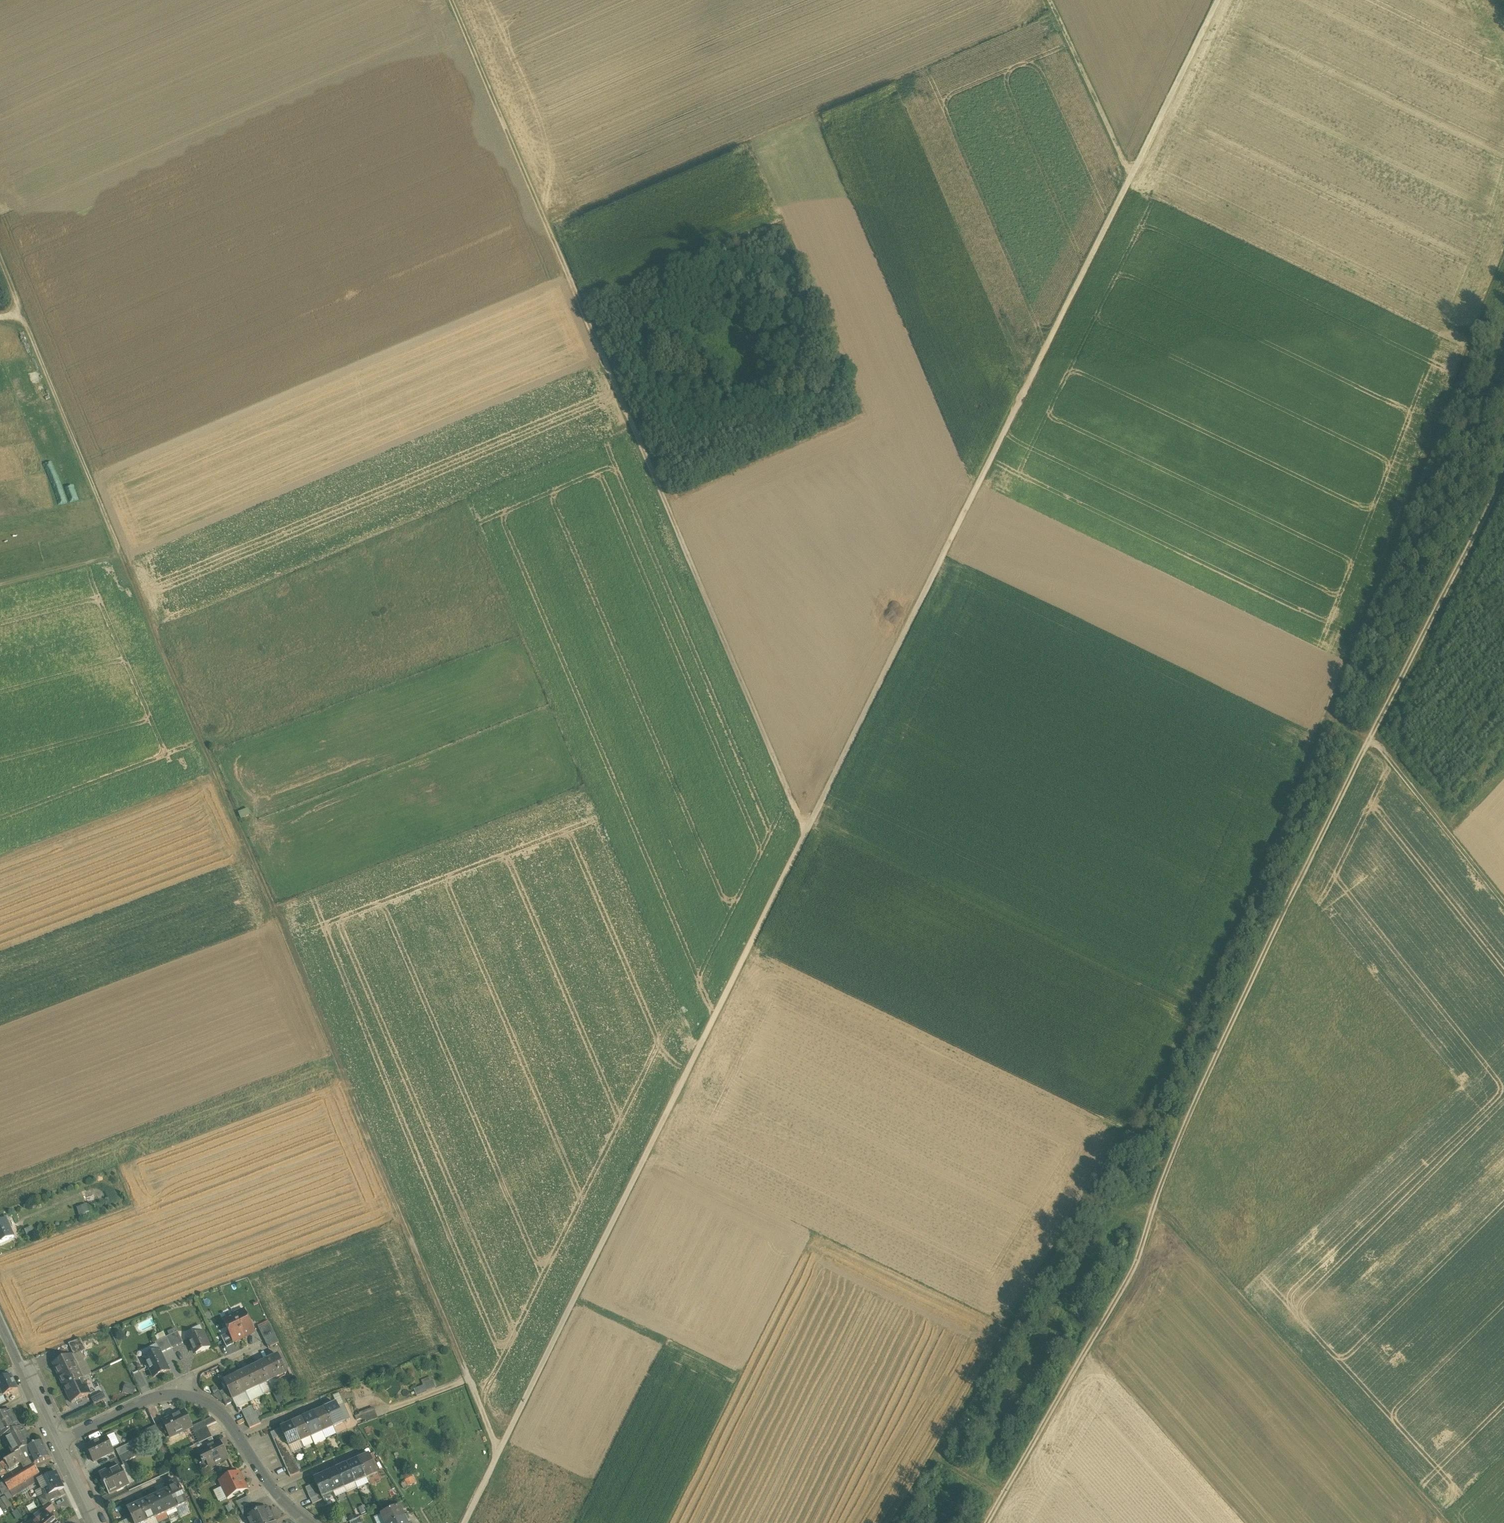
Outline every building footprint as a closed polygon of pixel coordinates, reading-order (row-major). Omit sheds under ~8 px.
[(13,353),(23,350),(20,339),(10,342),(13,353)] [(248,809),(238,814),(241,820),(251,816),(248,809)] [(79,1215),(88,1212),(86,1204),(76,1207),(79,1215)] [(0,1223),(0,1243),(15,1237),(8,1220),(0,1223)] [(255,1332),(245,1310),(234,1315),(244,1337),(255,1332)] [(234,1315),(223,1321),(229,1333),(234,1342),(244,1337),(234,1315)] [(270,1323),(259,1328),(264,1339),(275,1334),(270,1323)] [(178,1333),(167,1338),(172,1349),(183,1344),(178,1333)] [(203,1333),(188,1340),(193,1349),(194,1349),(197,1354),(210,1348),(203,1333)] [(229,1333),(222,1337),(227,1347),(235,1344),(234,1342),(229,1333)] [(275,1334),(264,1339),(269,1349),(280,1344),(275,1334)] [(167,1338),(155,1343),(159,1352),(160,1351),(162,1354),(172,1349),(167,1338)] [(81,1339),(68,1344),(75,1357),(87,1350),(81,1339)] [(159,1352),(145,1358),(154,1378),(169,1370),(162,1354),(160,1351),(159,1352)] [(72,1355),(54,1364),(65,1387),(79,1380),(83,1378),(72,1355)] [(279,1356),(265,1362),(274,1380),(288,1374),(279,1356)] [(265,1362),(252,1369),(259,1385),(267,1381),(268,1383),(274,1380),(265,1362)] [(252,1369),(238,1375),(246,1391),(253,1388),(254,1390),(260,1387),(259,1385),(252,1369)] [(238,1375),(224,1382),(227,1389),(231,1398),(239,1394),(240,1396),(247,1393),(246,1391),(238,1375)] [(0,1381),(0,1399),(4,1397),(4,1396),(18,1390),(12,1376),(0,1381)] [(421,1379),(423,1385),(413,1387),(415,1393),(435,1388),(432,1376),(421,1379)] [(79,1380),(65,1387),(72,1403),(90,1395),(86,1386),(82,1388),(79,1380)] [(133,1394),(135,1386),(124,1382),(122,1391),(133,1394)] [(227,1389),(220,1392),(226,1406),(233,1402),(231,1398),(227,1389)] [(104,1392),(92,1398),(95,1404),(107,1399),(104,1392)] [(337,1404),(325,1409),(333,1427),(351,1419),(344,1405),(338,1408),(337,1404)] [(242,1412),(245,1417),(255,1412),(253,1407),(242,1412)] [(354,1414),(357,1424),(377,1418),(374,1407),(354,1414)] [(333,1427),(325,1409),(314,1414),(322,1432),(333,1427)] [(0,1416),(0,1436),(2,1439),(4,1438),(20,1429),(10,1410),(0,1416)] [(193,1428),(185,1411),(163,1421),(171,1438),(193,1428)] [(245,1417),(247,1423),(258,1418),(255,1412),(245,1417)] [(322,1432),(314,1414),(304,1419),(312,1437),(322,1432)] [(247,1423),(250,1428),(261,1423),(258,1418),(247,1423)] [(312,1437),(304,1419),(293,1424),(301,1442),(312,1437)] [(301,1442),(293,1424),(281,1429),(284,1434),(286,1440),(289,1445),(289,1447),(301,1442)] [(207,1427),(195,1434),(200,1444),(213,1438),(207,1427)] [(20,1429),(4,1438),(14,1456),(20,1453),(26,1450),(33,1446),(23,1428),(20,1429)] [(271,1433),(273,1439),(284,1434),(281,1429),(271,1433)] [(284,1434),(273,1439),(276,1444),(286,1440),(284,1434)] [(107,1437),(87,1447),(94,1461),(115,1451),(107,1437)] [(213,1438),(200,1444),(202,1450),(215,1444),(213,1438)] [(286,1440),(276,1444),(278,1450),(289,1445),(286,1440)] [(42,1442),(26,1450),(28,1455),(33,1466),(34,1465),(49,1458),(42,1442)] [(228,1460),(219,1442),(215,1444),(202,1450),(198,1452),(203,1463),(199,1465),(200,1466),(206,1463),(209,1469),(228,1460)] [(129,1444),(117,1450),(120,1456),(132,1450),(129,1444)] [(289,1445),(278,1450),(281,1455),(291,1451),(289,1447),(289,1445)] [(132,1450),(120,1456),(124,1464),(136,1457),(132,1450)] [(291,1451),(281,1455),(283,1461),(294,1456),(291,1451)] [(20,1453),(4,1462),(8,1468),(6,1469),(7,1471),(25,1461),(23,1458),(20,1453)] [(370,1455),(359,1460),(366,1478),(378,1473),(370,1455)] [(294,1456),(283,1461),(286,1466),(296,1462),(294,1456)] [(366,1478),(359,1460),(348,1465),(355,1483),(366,1478)] [(296,1462),(286,1466),(288,1472),(298,1467),(296,1462)] [(33,1466),(4,1483),(9,1492),(30,1480),(39,1474),(34,1465),(33,1466)] [(348,1465),(337,1470),(344,1488),(355,1483),(348,1465)] [(122,1466),(110,1472),(109,1469),(100,1473),(110,1494),(130,1484),(122,1466)] [(298,1467),(288,1472),(290,1477),(301,1473),(298,1467)] [(337,1470),(326,1475),(333,1492),(344,1488),(337,1470)] [(56,1473),(43,1479),(47,1487),(44,1489),(47,1496),(64,1488),(56,1473)] [(239,1473),(219,1482),(228,1501),(248,1491),(239,1473)] [(326,1475),(314,1480),(316,1483),(318,1489),(321,1494),(322,1497),(333,1492),(326,1475)] [(412,1476),(405,1479),(408,1486),(415,1482),(412,1476)] [(30,1480),(9,1492),(12,1497),(33,1484),(30,1480)] [(173,1489),(168,1491),(177,1509),(187,1504),(176,1481),(170,1484),(173,1489)] [(316,1483),(306,1488),(308,1493),(318,1489),(316,1483)] [(318,1489),(308,1493),(311,1499),(321,1494),(318,1489)] [(177,1509),(168,1491),(158,1496),(167,1514),(177,1509)] [(321,1494),(311,1499),(313,1504),(323,1499),(322,1497),(321,1494)] [(0,1499),(0,1505),(3,1510),(11,1506),(6,1496),(0,1499)] [(167,1514),(158,1496),(148,1501),(156,1518),(167,1514)] [(248,1498),(238,1503),(240,1508),(251,1503),(248,1498)] [(148,1501),(138,1505),(146,1522),(147,1522),(156,1518),(148,1501)] [(251,1503),(240,1508),(243,1514),(253,1508),(251,1503)] [(50,1505),(39,1512),(43,1517),(47,1514),(48,1516),(55,1510),(50,1505)] [(128,1510),(134,1522),(146,1522),(138,1505),(128,1510)] [(382,1514),(386,1522),(392,1522),(405,1517),(400,1506),(382,1514)] [(253,1508),(243,1514),(245,1519),(247,1519),(256,1514),(253,1508)] [(247,1519),(250,1522),(270,1522),(273,1522),(267,1509),(256,1514),(247,1519)] [(37,1522),(57,1522),(52,1518),(51,1519),(48,1516),(47,1514),(43,1517),(37,1522)]
